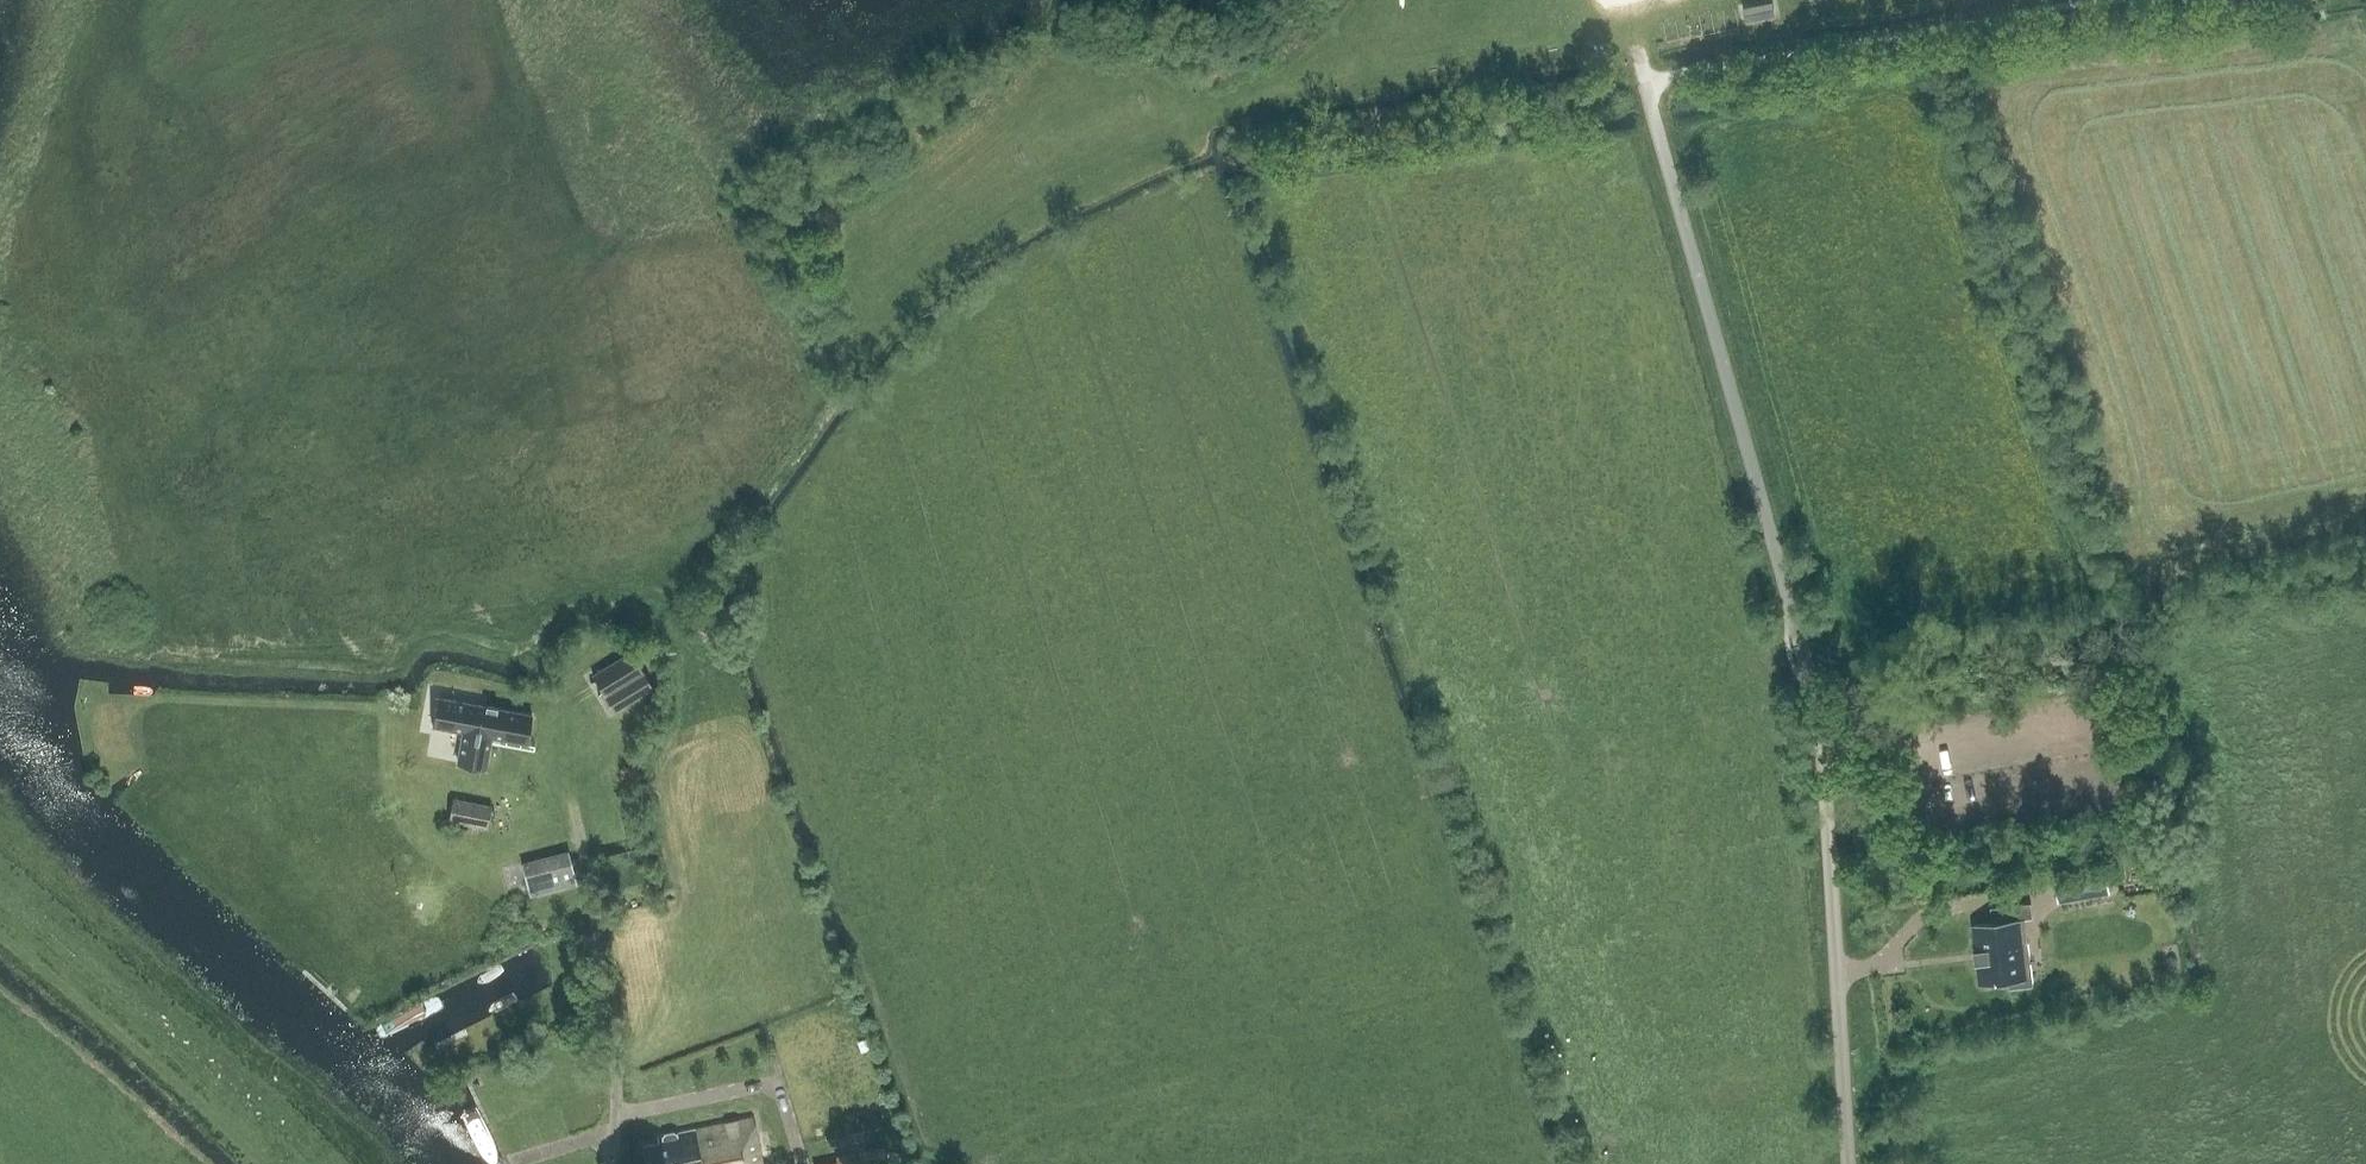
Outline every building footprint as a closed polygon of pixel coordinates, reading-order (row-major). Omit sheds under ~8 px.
[(1776,16),(1774,3),(1744,8),(1746,22),(1776,16)] [(593,675),(615,710),(653,687),(632,652),(593,675)] [(438,697),(433,726),(464,731),(458,763),(486,768),(492,736),(528,743),(533,715),(438,697)] [(487,827),(491,806),(453,798),(449,820),(487,827)] [(531,895),(577,884),(571,858),(548,864),(546,858),(523,864),(531,895)] [(2133,861),(2120,863),(2120,865),(2122,880),(2136,878),(2133,861)] [(2103,863),(2055,872),(2060,899),(2108,891),(2103,863)] [(1979,951),(1975,951),(1975,952),(1979,952),(1980,962),(1976,963),(1976,964),(1980,964),(1983,986),(2009,982),(2010,989),(2034,986),(2029,943),(2023,944),(2020,920),(2034,918),(2032,904),(1992,909),(1993,923),(1975,925),(1979,951)] [(751,1120),(669,1136),(670,1142),(645,1147),(648,1163),(760,1163),(751,1120)] [(824,1163),(889,1163),(885,1146),(838,1156),(839,1161),(824,1163)]
